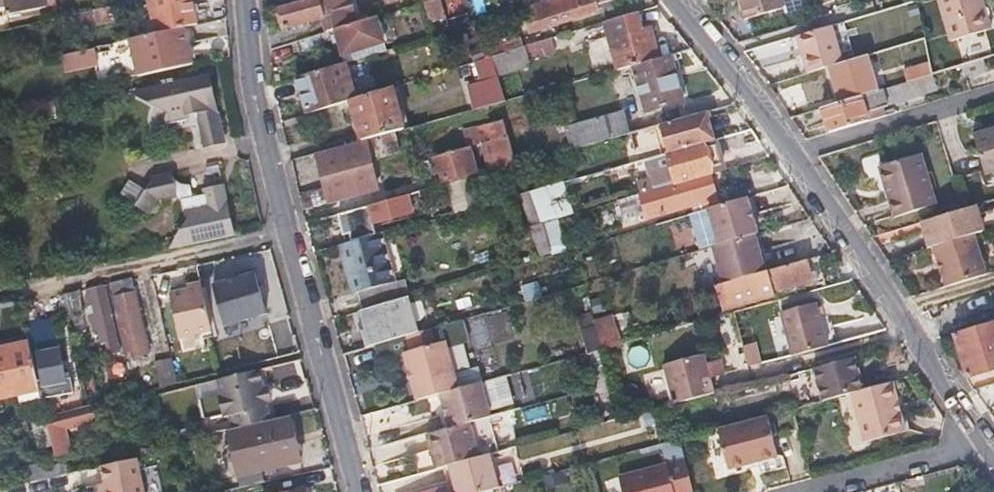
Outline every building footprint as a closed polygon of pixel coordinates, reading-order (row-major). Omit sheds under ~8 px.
[(6,4),(8,15),(46,7),(44,0),(0,0),(0,5),(6,4)] [(155,33),(182,27),(192,24),(195,24),(190,0),(148,0),(155,33)] [(354,22),(348,0),(304,0),(276,7),(283,31),(320,20),(324,31),(333,29),(354,22)] [(425,1),(421,2),(428,24),(445,19),(439,0),(427,0),(425,1)] [(523,20),(525,30),(614,2),(613,0),(552,0),(520,10),(523,20)] [(742,18),(785,6),(784,0),(736,0),(742,18)] [(785,11),(801,11),(801,0),(785,0),(785,11)] [(953,47),(993,34),(983,0),(938,0),(953,47)] [(96,8),(97,13),(97,18),(125,12),(123,2),(96,8)] [(631,62),(655,55),(648,29),(639,32),(633,12),(603,21),(615,67),(631,62)] [(370,17),(354,22),(333,29),(337,42),(341,55),(382,43),(376,22),(372,23),(370,17)] [(831,24),(795,34),(806,70),(829,64),(842,60),(831,24)] [(155,33),(129,38),(137,76),(190,64),(182,27),(155,33)] [(293,41),(295,49),(298,57),(322,49),(317,33),(293,41)] [(924,35),(898,43),(907,78),(919,75),(932,71),(924,35)] [(490,57),(495,75),(528,65),(526,60),(553,52),(549,38),(490,57)] [(344,63),(384,50),(382,43),(341,55),(344,63)] [(64,55),(67,72),(99,66),(96,49),(64,55)] [(666,52),(655,55),(631,62),(645,112),(680,102),(666,52)] [(839,99),(874,88),(863,54),(842,60),(829,64),(839,99)] [(501,99),(495,75),(490,57),(485,58),(474,62),(480,82),(466,86),(472,107),(501,99)] [(350,101),(355,99),(344,63),(296,78),(307,114),(350,101)] [(198,114),(197,115),(202,137),(203,136),(205,145),(222,140),(221,131),(222,131),(216,106),(210,108),(207,93),(212,91),(209,74),(151,87),(152,92),(147,100),(166,113),(165,114),(164,118),(166,123),(188,118),(187,113),(197,111),(198,114)] [(907,78),(874,88),(839,99),(821,104),(829,130),(867,119),(864,111),(886,104),(885,102),(923,90),(919,75),(907,78)] [(391,87),(355,99),(350,101),(355,119),(361,138),(402,127),(391,87)] [(216,106),(212,91),(207,93),(210,108),(216,106)] [(695,112),(703,141),(713,138),(705,109),(695,112)] [(625,132),(623,122),(620,111),(565,128),(571,148),(625,132)] [(667,151),(703,141),(695,112),(659,123),(662,132),(667,151)] [(487,121),(488,122),(488,123),(462,130),(467,147),(430,157),(438,186),(443,184),(515,163),(501,117),(487,121)] [(637,139),(662,132),(659,123),(634,130),(637,139)] [(971,130),(972,135),(990,130),(988,125),(971,130)] [(985,173),(993,170),(993,129),(990,130),(972,135),(985,173)] [(703,141),(707,154),(717,152),(713,138),(703,141)] [(707,154),(703,141),(667,151),(676,181),(710,170),(721,167),(717,152),(707,154)] [(325,202),(381,195),(374,142),(318,149),(325,202)] [(893,216),(935,203),(919,153),(877,165),(893,216)] [(316,156),(291,161),(303,208),(324,204),(316,156)] [(526,174),(522,161),(515,163),(443,184),(446,196),(526,174)] [(720,203),(710,170),(676,181),(640,191),(646,215),(699,199),(702,208),(707,207),(720,203)] [(175,184),(174,181),(173,178),(172,178),(171,172),(152,176),(137,203),(149,211),(157,198),(178,193),(184,213),(187,216),(175,237),(180,239),(181,245),(235,234),(223,184),(204,189),(205,193),(193,196),(190,185),(186,186),(185,185),(179,186),(179,183),(175,184)] [(349,211),(352,219),(354,228),(410,212),(406,195),(349,211)] [(720,203),(707,207),(719,244),(752,234),(756,233),(744,196),(720,203)] [(925,246),(931,245),(971,232),(980,230),(973,205),(918,221),(925,246)] [(556,216),(541,220),(552,252),(566,248),(556,216)] [(931,245),(943,285),(984,273),(971,232),(931,245)] [(361,308),(403,296),(407,295),(403,278),(391,281),(378,234),(339,245),(353,292),(356,291),(361,308)] [(719,244),(713,246),(724,283),(763,272),(752,234),(719,244)] [(180,239),(175,237),(169,248),(181,245),(180,239)] [(810,278),(805,260),(763,272),(724,283),(718,285),(723,306),(778,290),(779,294),(792,290),(790,283),(810,278)] [(266,311),(256,271),(215,281),(225,321),(266,311)] [(211,328),(203,284),(172,290),(181,334),(211,328)] [(103,286),(82,291),(89,315),(86,315),(91,334),(95,333),(98,344),(103,343),(105,353),(118,350),(103,286)] [(114,295),(120,325),(126,354),(145,350),(134,291),(114,295)] [(78,292),(65,295),(70,318),(83,316),(78,292)] [(413,331),(403,296),(361,308),(359,309),(369,344),(404,334),(413,331)] [(779,311),(791,355),(826,345),(814,302),(779,311)] [(37,389),(38,397),(40,405),(76,397),(73,383),(68,385),(53,316),(23,323),(27,343),(37,389)] [(594,317),(595,348),(618,347),(617,317),(594,317)] [(959,355),(965,376),(993,367),(993,321),(953,334),(959,355)] [(413,331),(404,334),(408,351),(403,352),(415,402),(439,395),(456,391),(443,341),(438,342),(434,325),(413,331)] [(289,351),(288,329),(275,330),(277,352),(289,351)] [(37,389),(27,343),(0,348),(0,396),(37,389)] [(628,349),(631,366),(649,362),(645,345),(628,349)] [(665,366),(675,404),(713,393),(703,355),(665,366)] [(810,367),(819,399),(846,391),(861,387),(853,359),(852,356),(810,367)] [(171,358),(154,362),(160,387),(177,383),(171,358)] [(262,388),(257,369),(211,382),(214,395),(212,396),(218,419),(224,418),(266,408),(265,402),(262,388)] [(900,427),(887,380),(861,387),(846,391),(859,438),(900,427)] [(470,424),(491,418),(482,383),(456,391),(439,395),(449,430),(470,424)] [(270,401),(267,386),(262,388),(265,402),(270,401)] [(48,445),(60,442),(71,440),(68,426),(91,420),(89,406),(43,417),(48,445)] [(525,422),(548,417),(546,406),(523,410),(525,422)] [(363,414),(367,434),(406,426),(402,407),(363,414)] [(270,421),(266,408),(224,418),(227,431),(270,421)] [(774,455),(762,414),(712,429),(724,469),(774,455)] [(227,431),(225,431),(236,476),(301,460),(290,416),(270,421),(227,431)] [(449,467),(481,458),(470,424),(449,430),(426,437),(436,471),(449,467)] [(182,446),(181,441),(163,446),(164,451),(182,446)] [(498,490),(500,489),(491,455),(481,458),(449,467),(455,491),(490,491),(498,490)] [(100,464),(107,491),(144,491),(136,456),(100,464)] [(683,458),(616,477),(620,491),(689,491),(692,491),(683,458)] [(499,464),(503,484),(518,481),(513,461),(499,464)]
